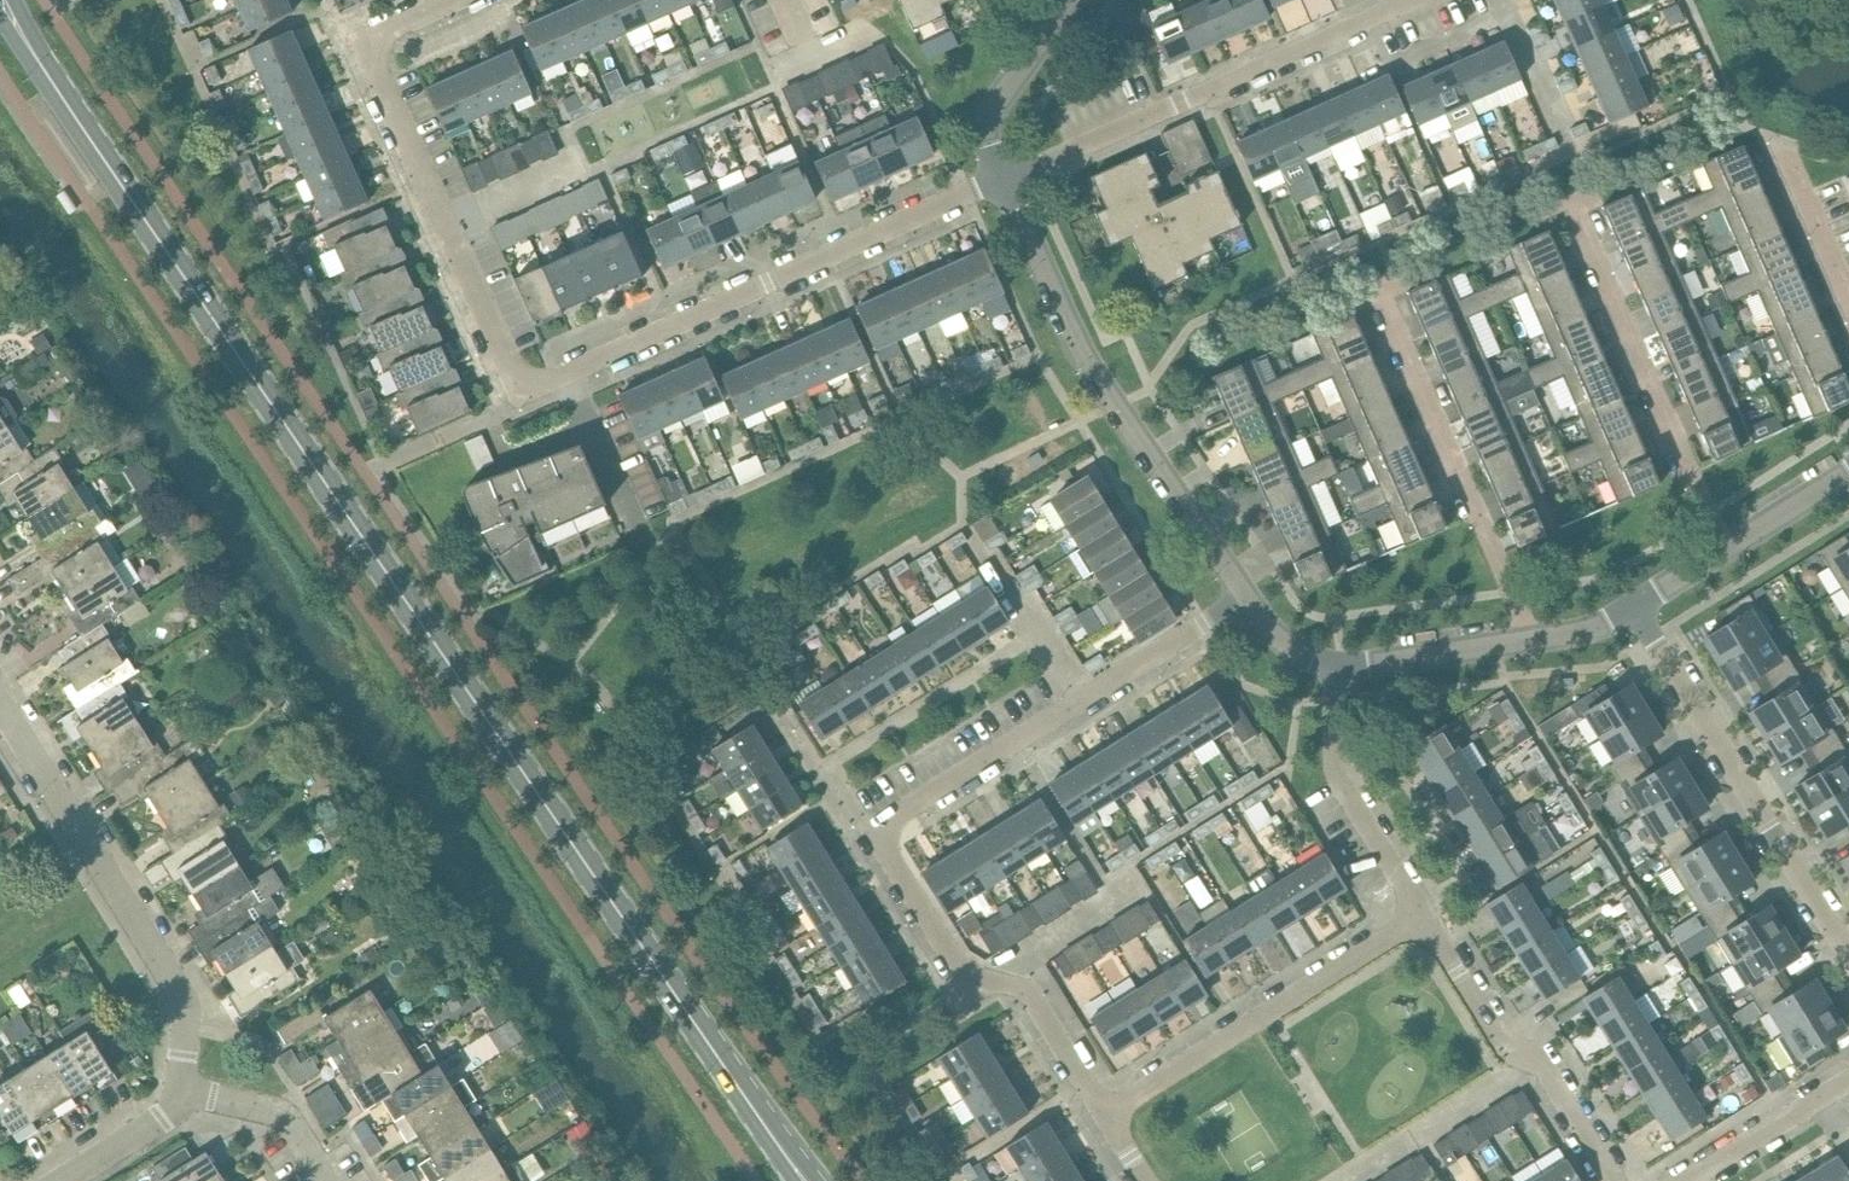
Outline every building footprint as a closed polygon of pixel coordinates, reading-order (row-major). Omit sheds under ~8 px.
[(174,13),(183,9),(179,0),(167,0),(174,13)] [(239,9),(259,0),(234,0),(239,9)] [(239,9),(249,31),(288,13),(289,14),(291,13),(285,0),(259,0),(239,9)] [(583,52),(605,42),(586,0),(565,10),(583,52)] [(626,33),(611,0),(586,0),(605,42),(626,33)] [(647,24),(636,0),(611,0),(626,33),(647,24)] [(668,14),(662,0),(636,0),(647,24),(668,14)] [(689,5),(687,0),(662,0),(668,14),(689,5)] [(719,11),(733,5),(734,9),(736,8),(732,0),(714,0),(719,11)] [(912,30),(945,15),(940,4),(938,0),(898,0),(912,30)] [(1192,51),(1176,14),(1152,25),(1141,0),(1138,0),(1121,7),(1143,56),(1144,56),(1144,55),(1160,48),(1165,60),(1164,60),(1165,62),(1192,51)] [(1242,28),(1230,0),(1200,0),(1201,3),(1217,39),(1242,28)] [(1261,0),(1230,0),(1242,28),(1270,16),(1269,13),(1268,14),(1261,0)] [(1566,21),(1602,5),(1599,0),(1556,0),(1566,21)] [(1201,3),(1176,14),(1192,51),(1217,39),(1201,3)] [(1602,5),(1566,21),(1577,46),(1613,31),(1602,5)] [(174,13),(181,29),(190,24),(183,9),(174,13)] [(562,61),(583,52),(565,10),(543,19),(562,61)] [(540,71),(562,61),(543,19),(521,29),(521,32),(523,31),(540,71)] [(1526,27),(1531,37),(1546,30),(1542,20),(1526,27)] [(288,32),(248,50),(258,72),(300,53),(289,30),(287,31),(288,32)] [(942,47),(923,56),(924,58),(958,43),(952,30),(937,36),(942,47)] [(1546,30),(1531,37),(1535,47),(1551,40),(1546,30)] [(1577,46),(1577,47),(1588,71),(1624,55),(1613,31),(1577,46)] [(198,42),(206,58),(216,54),(208,38),(198,42)] [(726,41),(709,49),(713,59),(730,51),(726,41)] [(1478,54),(1494,91),(1521,79),(1505,45),(1506,44),(1505,42),(1478,54)] [(713,59),(709,49),(694,55),(698,66),(713,59)] [(678,50),(662,57),(667,68),(671,78),(688,70),(683,60),(678,50)] [(490,62),(509,104),(531,94),(513,54),(515,53),(514,51),(490,62)] [(849,60),(858,81),(877,73),(868,52),(849,60)] [(300,53),(258,72),(267,93),(309,74),(300,53)] [(1453,66),(1469,102),(1494,91),(1478,54),(1453,66)] [(1624,55),(1588,71),(1599,97),(1635,80),(1624,55)] [(469,71),(488,113),(509,104),(490,62),(469,71)] [(222,81),(214,65),(204,69),(212,85),(222,81)] [(1453,66),(1427,77),(1444,113),(1458,145),(1483,133),(1469,102),(1453,66)] [(671,78),(667,68),(651,74),(656,85),(671,78)] [(1554,75),(1558,85),(1573,78),(1569,68),(1554,75)] [(448,81),(467,122),(488,113),(469,71),(448,81)] [(309,74),(267,93),(276,114),(318,95),(309,74)] [(799,83),(808,104),(827,95),(817,74),(799,83)] [(1390,75),(1389,75),(1362,88),(1378,124),(1405,112),(1390,78),(1391,77),(1390,75)] [(1403,91),(1418,125),(1444,113),(1427,77),(1401,89),(1402,91),(1403,91)] [(1578,89),(1573,78),(1558,85),(1562,95),(1578,89)] [(641,79),(625,86),(629,96),(645,89),(641,79)] [(1635,80),(1599,97),(1611,123),(1647,107),(1635,80)] [(445,132),(446,132),(467,122),(448,81),(425,91),(426,93),(427,92),(445,132)] [(851,85),(843,89),(849,102),(858,98),(851,85)] [(629,96),(625,86),(609,93),(613,103),(629,96)] [(1337,99),(1353,136),(1378,124),(1362,88),(1337,99)] [(226,105),(219,89),(209,93),(216,109),(226,105)] [(843,90),(833,95),(838,106),(848,101),(843,90)] [(318,95),(276,114),(286,135),(328,116),(318,95)] [(599,98),(582,106),(587,116),(603,108),(599,98)] [(1312,110),(1328,147),(1353,136),(1337,99),(1312,110)] [(772,102),(756,109),(760,120),(777,112),(772,102)] [(587,116),(582,106),(567,112),(571,123),(587,116)] [(1287,122),(1303,158),(1328,147),(1312,110),(1287,122)] [(718,119),(722,129),(739,122),(734,112),(718,119)] [(221,119),(228,136),(238,131),(231,115),(221,119)] [(328,116),(286,135),(295,156),(337,137),(328,116)] [(932,151),(917,117),(890,129),(907,165),(934,153),(933,151),(932,151)] [(1179,177),(1213,161),(1193,118),(1160,133),(1179,177)] [(718,119),(702,126),(707,136),(722,129),(718,119)] [(1287,122),(1261,133),(1278,169),(1285,186),(1293,201),(1317,190),(1310,175),(1303,158),(1287,122)] [(1585,122),(1576,126),(1570,129),(1574,139),(1590,132),(1585,122)] [(859,126),(834,137),(840,151),(857,188),(882,176),(865,140),(859,126)] [(907,165),(890,129),(865,140),(882,176),(907,165)] [(245,147),(238,131),(228,136),(235,152),(245,147)] [(1278,169),(1261,133),(1235,145),(1236,147),(1237,146),(1253,181),(1278,169)] [(668,142),(672,152),(688,144),(684,134),(668,142)] [(337,137),(295,156),(305,177),(347,159),(337,137)] [(1542,154),(1558,146),(1554,137),(1538,144),(1542,154)] [(533,138),(520,143),(530,164),(542,159),(533,138)] [(668,142),(652,149),(656,159),(672,152),(668,142)] [(791,144),(764,156),(772,174),(788,210),(815,198),(816,198),(815,196),(814,196),(791,144)] [(1761,187),(1755,172),(1743,145),(1701,163),(1712,188),(1683,201),(1692,221),(1721,209),(1719,205),(1761,187)] [(857,188),(840,151),(814,163),(830,197),(829,198),(830,200),(857,188)] [(1161,186),(1145,152),(1091,176),(1105,208),(1150,191),(1161,186)] [(1493,155),(1477,162),(1484,179),(1500,172),(1496,162),(1493,155)] [(487,183),(500,178),(490,157),(478,162),(487,183)] [(250,158),(240,162),(247,178),(257,173),(250,158)] [(347,159),(305,177),(314,199),(356,180),(347,159)] [(1517,165),(1501,173),(1505,183),(1521,175),(1517,165)] [(610,175),(615,185),(631,178),(626,168),(610,175)] [(740,170),(715,181),(738,233),(763,221),(747,185),(740,170)] [(1209,240),(1241,225),(1217,171),(1184,186),(1187,193),(1209,240)] [(257,173),(247,178),(254,194),(264,190),(257,173)] [(1501,173),(1485,180),(1489,190),(1505,183),(1501,173)] [(772,174),(747,185),(763,221),(788,210),(772,174)] [(356,180),(314,199),(324,221),(364,203),(365,204),(367,203),(356,180)] [(715,181),(690,192),(691,193),(713,244),(738,233),(715,181)] [(1463,182),(1447,189),(1452,199),(1468,192),(1463,182)] [(571,192),(581,213),(591,208),(582,187),(571,192)] [(1738,248),(1780,229),(1761,187),(1719,205),(1721,209),(1738,248)] [(1601,207),(1620,249),(1662,231),(1663,234),(1692,221),(1683,201),(1654,213),(1643,189),(1601,207)] [(1157,206),(1150,191),(1105,208),(1095,213),(1110,246),(1130,237),(1164,222),(1157,206)] [(561,197),(570,217),(581,213),(571,192),(561,197)] [(691,193),(666,205),(672,219),(688,255),(713,244),(691,193)] [(1213,250),(1209,240),(1187,193),(1157,206),(1164,222),(1182,265),(1213,250)] [(1442,195),(1426,202),(1431,212),(1447,205),(1442,195)] [(269,200),(259,204),(266,220),(276,216),(269,200)] [(1383,203),(1368,210),(1380,235),(1394,229),(1390,219),(1383,203)] [(528,236),(538,232),(529,211),(519,216),(528,236)] [(1407,211),(1390,219),(1394,229),(1412,221),(1407,211)] [(276,216),(266,220),(273,236),(283,232),(276,216)] [(519,216),(508,220),(517,241),(528,236),(519,216)] [(329,249),(319,254),(329,278),(340,273),(398,247),(396,247),(386,225),(365,234),(364,232),(357,235),(351,221),(353,220),(352,219),(322,233),(329,249)] [(617,219),(589,232),(590,234),(594,243),(615,289),(616,289),(614,285),(620,282),(620,284),(640,275),(641,277),(643,277),(622,231),(617,219)] [(662,265),(660,265),(661,267),(688,255),(672,219),(646,230),(662,265)] [(1130,237),(1153,290),(1187,275),(1182,265),(1164,222),(1130,237)] [(1756,290),(1798,271),(1780,229),(1738,248),(1749,273),(1720,286),(1728,305),(1757,292),(1756,290)] [(1488,286),(1497,307),(1526,294),(1525,291),(1567,272),(1548,230),(1506,249),(1517,273),(1488,286)] [(1620,249),(1638,291),(1680,273),(1663,234),(1662,231),(1620,249)] [(1357,233),(1340,241),(1345,251),(1362,243),(1357,233)] [(1322,235),(1311,241),(1312,244),(1316,252),(1325,248),(1327,247),(1322,235)] [(1325,248),(1330,258),(1345,251),(1340,241),(1327,247),(1325,248)] [(588,301),(589,300),(588,297),(593,294),(594,296),(613,287),(614,289),(615,289),(594,243),(568,255),(588,301)] [(352,287),(363,311),(416,287),(414,288),(404,265),(383,274),(383,272),(376,275),(369,262),(399,249),(398,247),(340,273),(348,290),(352,287)] [(1703,247),(1694,250),(1699,264),(1708,260),(1703,247)] [(962,260),(981,302),(1003,292),(986,252),(987,252),(986,250),(962,260)] [(1300,259),(1304,269),(1320,262),(1316,252),(1300,259)] [(562,313),(563,312),(561,309),(567,306),(568,308),(587,299),(587,301),(588,301),(568,255),(541,267),(562,313)] [(941,270),(960,312),(981,302),(962,260),(941,270)] [(541,267),(514,279),(535,325),(536,324),(535,321),(540,318),(541,320),(560,311),(561,313),(562,313),(541,267)] [(920,279),(939,321),(960,312),(941,270),(920,279)] [(1816,313),(1810,298),(1798,271),(1756,290),(1757,292),(1774,332),(1816,313)] [(1567,272),(1525,291),(1526,294),(1543,333),(1585,314),(1567,272)] [(1638,291),(1656,333),(1698,315),(1680,273),(1638,291)] [(1407,292),(1425,334),(1467,316),(1469,319),(1497,307),(1488,286),(1459,298),(1449,274),(1407,292)] [(314,275),(305,280),(308,287),(317,283),(314,275)] [(899,289),(918,331),(939,321),(920,279),(899,289)] [(371,328),(381,351),(434,328),(434,327),(432,328),(422,305),(402,315),(401,313),(394,316),(388,302),(417,289),(416,287),(363,311),(358,313),(366,330),(371,328)] [(878,298),(896,340),(918,331),(899,289),(878,298)] [(857,310),(874,350),(896,340),(878,298),(855,309),(856,311),(857,310)] [(1816,313),(1774,332),(1793,374),(1835,356),(1816,313)] [(1585,314),(1543,333),(1555,359),(1526,371),(1533,389),(1562,376),(1562,375),(1603,356),(1585,314)] [(1302,390),(1331,378),(1330,376),(1372,357),(1353,315),(1311,334),(1322,358),(1293,371),(1302,390)] [(1675,375),(1717,357),(1698,315),(1656,333),(1675,375)] [(1469,319),(1467,316),(1425,334),(1443,376),(1486,358),(1469,319)] [(329,319),(324,322),(327,328),(332,326),(332,325),(329,319)] [(828,330),(847,372),(869,362),(851,322),(852,321),(851,319),(828,330)] [(389,368),(399,391),(453,368),(452,368),(451,368),(440,346),(420,355),(419,353),(412,356),(406,342),(435,329),(434,328),(381,351),(376,354),(384,370),(389,368)] [(807,339),(826,381),(847,372),(828,330),(807,339)] [(43,335),(31,341),(39,355),(50,349),(51,348),(43,335)] [(785,349),(805,391),(826,381),(807,339),(785,349)] [(1015,361),(1031,353),(1026,343),(1010,351),(1015,361)] [(349,348),(340,352),(346,365),(355,361),(349,348)] [(764,358),(783,400),(805,391),(785,349),(764,358)] [(999,356),(983,363),(987,373),(1004,366),(999,356)] [(1563,377),(1548,384),(1560,410),(1574,403),(1580,416),(1596,410),(1622,398),(1615,383),(1603,356),(1587,363),(1562,375),(1562,376),(1563,377)] [(1848,401),(1848,388),(1835,356),(1793,374),(1812,418),(1848,401)] [(1331,378),(1348,418),(1390,399),(1372,357),(1330,376),(1331,378)] [(1717,357),(1675,375),(1693,418),(1736,400),(1717,357)] [(706,358),(683,368),(701,410),(707,423),(729,414),(723,400),(706,360),(707,360),(706,358)] [(743,368),(762,410),(783,400),(764,358),(743,368)] [(1497,384),(1486,358),(1443,376),(1462,418),(1502,401),(1503,402),(1533,389),(1526,371),(1497,384)] [(1302,390),(1293,371),(1265,383),(1254,359),(1212,377),(1230,419),(1272,401),(1273,403),(1302,390)] [(972,380),(987,373),(983,363),(967,370),(972,380)] [(402,411),(407,408),(419,434),(472,410),(471,408),(469,409),(459,386),(438,395),(437,393),(430,396),(424,383),(453,369),(453,368),(399,391),(395,394),(402,411)] [(661,378),(680,420),(701,410),(683,368),(661,378)] [(722,379),(740,420),(762,410),(743,368),(720,378),(721,380),(722,379)] [(957,375),(941,382),(945,392),(961,385),(957,375)] [(640,387),(659,429),(680,420),(661,378),(640,387)] [(929,399),(945,392),(941,382),(925,389),(929,399)] [(909,384),(894,390),(899,401),(898,401),(902,411),(918,404),(914,394),(909,384)] [(640,387),(617,398),(618,400),(619,399),(643,452),(665,442),(659,429),(640,387)] [(370,389),(359,394),(365,407),(377,402),(370,389)] [(888,403),(883,393),(867,401),(871,411),(888,403)] [(6,427),(16,420),(15,419),(17,414),(7,398),(2,397),(1,396),(0,397),(0,431),(6,427)] [(1348,418),(1366,460),(1409,441),(1390,399),(1348,418)] [(1712,461),(1754,443),(1736,400),(1693,418),(1712,461)] [(1249,461),(1291,443),(1273,403),(1272,401),(1230,419),(1249,461)] [(1480,460),(1521,442),(1503,402),(1502,401),(1462,418),(1480,460)] [(1640,445),(1621,401),(1580,419),(1591,444),(1561,457),(1570,476),(1599,463),(1640,445)] [(376,405),(366,410),(371,420),(376,417),(378,411),(376,405)] [(852,426),(868,419),(863,409),(847,416),(852,426)] [(832,424),(821,428),(828,444),(838,440),(832,424)] [(34,460),(25,447),(20,450),(6,427),(0,431),(0,483),(34,460)] [(819,436),(803,444),(807,454),(824,446),(819,436)] [(466,443),(475,469),(491,463),(485,447),(478,450),(474,440),(466,443)] [(1427,484),(1409,441),(1366,460),(1377,485),(1349,497),(1357,516),(1370,511),(1386,504),(1385,503),(1427,484)] [(1480,460),(1492,487),(1499,503),(1541,486),(1521,442),(1480,460)] [(1249,461),(1267,503),(1309,485),(1310,486),(1338,473),(1330,454),(1301,467),(1291,443),(1249,461)] [(492,551),(496,549),(498,554),(493,557),(500,567),(506,577),(513,587),(550,571),(549,569),(545,571),(529,535),(528,533),(527,533),(526,530),(524,525),(534,520),(540,534),(606,504),(579,444),(511,469),(515,477),(505,481),(502,475),(501,473),(469,485),(467,486),(465,488),(464,489),(463,491),(463,492),(463,493),(463,494),(463,495),(463,497),(471,517),(481,535),(491,553),(493,552),(492,551)] [(803,444),(787,451),(792,461),(807,454),(803,444)] [(18,500),(28,516),(72,488),(58,465),(63,461),(55,449),(58,447),(57,445),(34,460),(0,483),(0,500),(5,498),(10,506),(18,500)] [(1659,487),(1640,445),(1599,463),(1617,505),(1659,487)] [(751,467),(736,474),(740,484),(765,473),(760,463),(757,455),(747,459),(751,467)] [(765,473),(781,466),(776,456),(760,463),(765,473)] [(726,478),(710,485),(714,496),(731,488),(726,478)] [(1052,500),(1067,523),(1100,503),(1086,478),(1052,500)] [(151,480),(135,490),(140,498),(156,489),(151,480)] [(675,481),(662,487),(669,504),(667,505),(670,511),(672,515),(688,508),(683,498),(675,481)] [(72,488),(28,516),(38,531),(34,534),(39,542),(35,545),(42,557),(94,526),(105,519),(82,482),(72,488)] [(1446,527),(1427,484),(1385,503),(1386,504),(1404,546),(1446,527)] [(699,503),(714,496),(710,485),(694,493),(699,503)] [(1267,503),(1279,530),(1286,546),(1328,528),(1310,486),(1309,485),(1267,503)] [(1560,528),(1541,486),(1499,503),(1518,546),(1560,528)] [(156,490),(146,496),(156,513),(166,507),(156,490)] [(1115,526),(1100,503),(1067,523),(1081,547),(1115,526)] [(1370,511),(1357,516),(1364,532),(1377,527),(1375,522),(1370,511)] [(178,525),(165,534),(174,548),(187,539),(178,525)] [(57,578),(66,594),(111,566),(97,543),(102,540),(94,526),(42,557),(6,580),(7,582),(8,581),(18,596),(45,578),(49,584),(57,578)] [(1081,547),(1075,551),(1090,574),(1096,570),(1129,549),(1115,526),(1081,547)] [(1347,571),(1328,528),(1286,546),(1305,589),(1347,571)] [(952,550),(967,540),(962,531),(946,541),(952,550)] [(989,552),(998,547),(1007,541),(1001,531),(983,542),(989,552)] [(1818,551),(1841,588),(1848,583),(1848,543),(1844,535),(1818,551)] [(960,547),(952,552),(957,560),(965,555),(960,547)] [(1144,573),(1129,549),(1096,570),(1111,594),(1144,573)] [(921,569),(936,560),(931,550),(916,560),(921,569)] [(904,558),(889,568),(895,577),(910,568),(904,558)] [(1015,576),(1020,584),(1039,573),(1033,564),(1015,576)] [(78,639),(143,598),(142,597),(139,598),(131,586),(126,589),(111,566),(66,594),(76,610),(73,612),(78,620),(73,623),(81,635),(77,637),(78,639)] [(864,579),(869,588),(884,579),(878,570),(864,579)] [(1027,594),(1035,589),(1045,583),(1039,573),(1020,584),(1027,594)] [(1111,594),(1097,602),(1112,625),(1125,617),(1159,596),(1144,573),(1111,594)] [(1007,618),(987,586),(963,602),(984,636),(1009,620),(1008,618),(1007,618)] [(832,599),(837,608),(852,599),(847,590),(832,599)] [(1723,610),(1730,622),(1704,639),(1719,663),(1764,636),(1763,635),(1749,612),(1757,607),(1748,594),(1723,610)] [(1174,621),(1159,596),(1125,617),(1140,641),(1174,621)] [(817,608),(822,617),(837,608),(832,599),(817,608)] [(984,636),(963,602),(939,616),(961,650),(984,636)] [(1052,617),(1058,626),(1076,615),(1071,607),(1052,617)] [(1064,636),(1082,624),(1076,615),(1058,626),(1064,636)] [(961,650),(939,616),(916,631),(937,665),(961,650)] [(65,665),(58,669),(60,670),(63,668),(72,682),(69,685),(74,693),(69,696),(77,708),(120,684),(139,672),(138,670),(135,672),(127,659),(122,663),(108,640),(112,637),(103,623),(78,639),(64,648),(72,660),(65,665)] [(799,632),(805,641),(819,632),(813,623),(799,632)] [(1769,684),(1794,668),(1771,630),(1763,635),(1764,636),(1719,663),(1734,688),(1761,671),(1769,684)] [(937,665),(916,631),(893,645),(914,679),(937,665)] [(245,636),(232,643),(240,656),(253,649),(245,636)] [(914,679),(893,645),(869,660),(890,694),(914,679)] [(1106,662),(1100,653),(1082,664),(1087,674),(1106,662)] [(765,666),(771,675),(786,666),(780,657),(765,666)] [(890,694),(869,660),(846,674),(867,708),(890,694)] [(1765,737),(1817,705),(1794,668),(1769,684),(1776,696),(1750,713),(1765,737)] [(867,708),(846,674),(822,689),(844,723),(867,708)] [(79,738),(82,735),(92,750),(137,722),(123,700),(128,697),(120,684),(77,708),(57,721),(58,723),(62,720),(69,732),(74,729),(79,738)] [(1188,699),(1213,738),(1233,725),(1242,740),(1256,732),(1239,705),(1225,714),(1209,688),(1211,687),(1209,685),(1188,699)] [(1596,689),(1570,705),(1578,718),(1586,714),(1600,737),(1645,709),(1630,685),(1603,701),(1596,689)] [(279,687),(267,695),(274,706),(286,698),(279,687)] [(818,736),(819,738),(844,723),(822,689),(798,704),(818,736)] [(1508,698),(1498,704),(1507,718),(1517,713),(1508,698)] [(1169,711),(1193,750),(1213,738),(1188,699),(1169,711)] [(1814,758),(1840,742),(1817,705),(1765,737),(1780,762),(1807,745),(1814,758)] [(1645,709),(1600,737),(1615,761),(1608,766),(1616,779),(1642,763),(1634,750),(1660,734),(1645,709)] [(1149,723),(1173,762),(1193,750),(1169,711),(1149,723)] [(1537,725),(1544,737),(1567,724),(1560,712),(1537,725)] [(1517,713),(1507,718),(1517,734),(1526,728),(1517,713)] [(104,796),(113,790),(165,757),(157,743),(152,747),(137,722),(92,750),(102,767),(98,769),(104,777),(99,780),(106,792),(103,794),(104,796)] [(1129,735),(1154,774),(1173,762),(1149,723),(1129,735)] [(711,749),(724,770),(763,745),(750,724),(748,725),(749,726),(711,749)] [(1409,744),(1425,770),(1459,748),(1444,724),(1412,744),(1411,743),(1409,744)] [(188,728),(180,733),(186,743),(194,738),(188,728)] [(1110,748),(1134,787),(1154,774),(1129,735),(1110,748)] [(150,797),(159,811),(203,783),(190,762),(203,753),(195,740),(196,739),(195,738),(165,757),(113,790),(122,804),(137,795),(141,802),(150,797)] [(1848,787),(1848,756),(1840,742),(1814,758),(1822,770),(1796,786),(1811,811),(1848,787)] [(724,770),(736,790),(776,765),(763,745),(724,770)] [(1537,745),(1527,750),(1536,765),(1545,759),(1537,745)] [(1090,760),(1114,799),(1134,787),(1110,748),(1090,760)] [(1425,770),(1439,793),(1474,772),(1459,748),(1425,770)] [(1545,759),(1536,765),(1546,780),(1555,775),(1545,759)] [(1642,763),(1616,779),(1639,816),(1691,783),(1676,759),(1649,775),(1642,763)] [(327,760),(315,768),(322,780),(335,772),(327,760)] [(1070,772),(1095,811),(1114,799),(1090,760),(1070,772)] [(669,766),(675,776),(678,781),(687,776),(678,761),(669,766)] [(736,790),(749,809),(788,785),(776,765),(736,790)] [(1253,770),(1238,779),(1244,788),(1259,779),(1253,770)] [(1051,787),(1074,824),(1095,811),(1070,772),(1048,786),(1049,788),(1051,787)] [(1439,793),(1454,816),(1488,795),(1474,772),(1439,793)] [(1238,779),(1223,788),(1229,798),(1244,788),(1238,779)] [(170,838),(166,841),(174,854),(220,826),(236,817),(235,815),(232,817),(224,804),(219,808),(203,783),(159,811),(169,827),(165,830),(170,838)] [(1269,783),(1253,793),(1259,802),(1275,792),(1269,783)] [(1691,783),(1639,816),(1662,853),(1687,837),(1680,824),(1706,808),(1691,783)] [(749,809),(761,830),(799,807),(799,808),(801,806),(788,785),(749,809)] [(1811,811),(1826,836),(1848,821),(1848,787),(1811,811)] [(244,790),(231,798),(239,811),(252,803),(244,790)] [(1566,791),(1556,797),(1565,812),(1575,806),(1566,791)] [(1253,793),(1239,801),(1245,811),(1258,831),(1271,823),(1259,802),(1253,793)] [(1213,794),(1199,803),(1205,812),(1219,804),(1213,794)] [(1468,840),(1503,818),(1488,795),(1454,816),(1468,840)] [(679,804),(688,819),(697,814),(688,798),(679,804)] [(1021,813),(1045,852),(1066,839),(1042,802),(1044,801),(1043,799),(1021,813)] [(1199,803),(1184,813),(1190,822),(1205,812),(1199,803)] [(1575,806),(1565,812),(1575,827),(1584,821),(1575,806)] [(1222,812),(1206,822),(1212,831),(1228,821),(1222,812)] [(1001,825),(1025,864),(1045,852),(1021,813),(1001,825)] [(688,819),(697,834),(707,828),(697,814),(688,819)] [(333,815),(319,823),(326,835),(340,827),(333,815)] [(1468,840),(1483,863),(1518,842),(1503,818),(1468,840)] [(1174,819),(1160,827),(1166,837),(1180,828),(1174,819)] [(804,824),(766,848),(779,868),(818,844),(805,822),(803,823),(804,824)] [(1206,822),(1192,830),(1198,840),(1212,831),(1206,822)] [(981,837),(1006,876),(1025,864),(1001,825),(981,837)] [(183,878),(193,893),(237,865),(223,843),(229,840),(220,826),(174,854),(144,872),(153,886),(170,875),(175,883),(183,878)] [(12,827),(1,833),(7,842),(8,844),(19,838),(18,835),(12,827)] [(1166,837),(1160,827),(1144,837),(1150,846),(1166,837)] [(1518,842),(1483,863),(1498,887),(1499,889),(1501,887),(1500,886),(1533,866),(1550,855),(1534,831),(1518,842)] [(1687,837),(1662,853),(1685,889),(1737,857),(1721,833),(1695,849),(1687,837)] [(962,849),(986,888),(1006,876),(981,837),(962,849)] [(1175,841),(1160,851),(1165,860),(1181,850),(1175,841)] [(725,858),(723,854),(716,843),(707,849),(716,864),(725,858)] [(1140,852),(1135,843),(1120,852),(1125,862),(1140,852)] [(831,863),(818,844),(779,868),(791,888),(831,863)] [(1600,847),(1590,852),(1600,867),(1609,862),(1600,847)] [(942,862),(966,901),(986,888),(962,849),(942,862)] [(1160,851),(1146,860),(1151,869),(1165,860),(1160,851)] [(1324,851),(1299,867),(1320,900),(1345,884),(1344,882),(1343,883),(1324,851)] [(1120,852),(1105,862),(1111,871),(1125,862),(1120,852)] [(1685,889),(1708,926),(1733,910),(1726,898),(1752,882),(1737,857),(1685,889)] [(739,858),(729,865),(739,879),(748,873),(739,858)] [(921,875),(946,913),(966,901),(942,862),(921,875)] [(1609,862),(1600,867),(1609,882),(1618,876),(1609,862)] [(791,888),(803,907),(843,883),(831,863),(791,888)] [(201,924),(188,932),(196,943),(208,935),(268,896),(285,886),(273,867),(248,882),(237,865),(193,893),(203,910),(200,912),(205,920),(200,923),(201,924)] [(1320,900),(1299,867),(1276,882),(1297,915),(1320,900)] [(1085,870),(1070,879),(1076,889),(1083,899),(1084,901),(1098,892),(1096,888),(1085,870)] [(1064,882),(1059,886),(1065,896),(1076,889),(1070,879),(1064,882)] [(1276,882),(1253,896),(1273,930),(1297,915),(1276,882)] [(1486,902),(1502,927),(1536,906),(1521,882),(1489,902),(1488,901),(1486,902)] [(803,907),(816,927),(855,903),(843,883),(803,907)] [(744,910),(752,905),(754,904),(745,889),(735,895),(744,910)] [(1076,889),(1065,896),(1071,906),(1077,902),(1083,899),(1076,889)] [(1629,893),(1619,899),(1629,914),(1638,908),(1629,893)] [(217,960),(227,975),(272,947),(257,924),(278,911),(268,896),(208,935),(192,946),(193,947),(197,945),(204,957),(209,954),(214,962),(217,960)] [(1273,930),(1253,896),(1229,911),(1250,945),(1273,930)] [(1148,900),(1139,906),(1152,926),(1160,920),(1148,900)] [(855,903),(816,927),(828,947),(867,922),(855,903)] [(1025,907),(1019,910),(1025,920),(1037,913),(1031,903),(1025,907)] [(1502,927),(1516,950),(1551,929),(1536,906),(1502,927)] [(1731,963),(1783,931),(1767,906),(1741,923),(1733,910),(1708,926),(1731,963)] [(435,908),(433,908),(429,931),(433,932),(446,924),(435,908)] [(1638,908),(1629,914),(1638,929),(1647,923),(1638,908)] [(758,914),(767,930),(777,924),(767,909),(758,914)] [(972,910),(957,920),(967,937),(977,931),(980,935),(986,945),(997,938),(991,928),(985,931),(981,924),(972,910)] [(1229,911),(1206,926),(1227,960),(1250,945),(1229,911)] [(1037,913),(1025,920),(1032,930),(1037,927),(1043,923),(1037,913)] [(879,942),(867,922),(828,947),(840,966),(879,942)] [(785,939),(777,924),(767,930),(776,944),(785,939)] [(1110,924),(1102,929),(1113,949),(1122,944),(1110,924)] [(1227,960),(1206,926),(1182,941),(1202,973),(1201,974),(1202,976),(1227,960)] [(448,927),(438,933),(443,942),(450,943),(456,939),(448,927)] [(1102,929),(1092,935),(1105,955),(1113,949),(1102,929)] [(1516,950),(1531,974),(1565,953),(1551,929),(1516,950)] [(1783,931),(1731,963),(1731,964),(1739,959),(1753,982),(1745,987),(1754,1000),(1779,984),(1772,972),(1798,956),(1783,931)] [(997,938),(986,945),(992,955),(998,951),(1004,947),(997,938)] [(1657,940),(1648,945),(1657,960),(1666,954),(1657,940)] [(879,942),(840,966),(852,986),(892,962),(879,942)] [(1565,953),(1531,974),(1546,998),(1547,1000),(1549,998),(1548,997),(1580,977),(1593,969),(1578,945),(1565,953)] [(241,1018),(303,980),(302,978),(299,980),(291,967),(286,970),(272,947),(227,975),(237,991),(233,993),(238,1001),(234,1004),(241,1016),(240,1017),(241,1018)] [(374,948),(354,960),(364,975),(383,963),(374,948)] [(784,953),(775,959),(784,974),(794,968),(784,953)] [(1063,953),(1054,959),(1066,978),(1075,973),(1063,953)] [(1186,960),(1161,975),(1182,1008),(1207,992),(1206,991),(1205,991),(1186,960)] [(905,983),(892,962),(852,986),(865,1007),(902,983),(903,984),(905,983)] [(794,968),(784,974),(794,989),(803,983),(794,968)] [(1161,975),(1138,989),(1158,1023),(1182,1008),(1161,975)] [(1618,976),(1584,997),(1584,996),(1583,996),(1599,1021),(1633,1000),(1618,976)] [(1699,992),(1689,976),(1680,982),(1689,997),(1699,992)] [(25,977),(18,981),(27,996),(34,992),(25,977)] [(482,978),(470,986),(483,1006),(495,998),(482,978)] [(1779,984),(1754,1000),(1764,1017),(1771,1012),(1783,1031),(1776,1036),(1777,1037),(1829,1005),(1813,980),(1787,997),(1779,984)] [(317,1004),(277,1029),(278,1031),(286,1044),(320,1023),(324,1030),(329,1027),(337,1039),(383,1011),(369,989),(335,1010),(325,1016),(317,1004)] [(1138,989),(1114,1003),(1135,1037),(1158,1023),(1138,989)] [(1633,1000),(1599,1021),(1614,1045),(1647,1024),(1660,1016),(1645,992),(1633,1000)] [(1689,997),(1698,1012),(1708,1006),(1699,992),(1689,997)] [(809,993),(800,998),(809,1013),(818,1007),(809,993)] [(1110,1050),(1109,1051),(1110,1053),(1135,1037),(1114,1003),(1090,1018),(1106,1044),(1110,1050)] [(1829,1005),(1777,1037),(1799,1074),(1825,1058),(1817,1046),(1844,1029),(1829,1005)] [(818,1007),(809,1013),(818,1028),(827,1022),(818,1007)] [(337,1039),(325,1047),(338,1067),(395,1032),(383,1011),(337,1039)] [(79,1018),(58,1030),(59,1032),(66,1043),(97,1092),(98,1092),(92,1082),(97,1078),(103,1088),(117,1079),(110,1067),(122,1059),(99,1022),(87,1030),(79,1018)] [(1628,1068),(1662,1047),(1647,1024),(1614,1045),(1628,1068)] [(1728,1038),(1718,1024),(1709,1029),(1718,1044),(1728,1038)] [(514,1028),(507,1033),(515,1045),(522,1040),(514,1028)] [(1707,1031),(1692,1040),(1700,1052),(1714,1043),(1707,1031)] [(338,1067),(351,1089),(360,1083),(409,1053),(395,1032),(338,1067)] [(937,1057),(950,1078),(989,1054),(976,1032),(937,1057)] [(1737,1053),(1728,1038),(1718,1044),(1728,1059),(1737,1053)] [(523,1041),(511,1049),(516,1056),(528,1049),(523,1041)] [(1692,1042),(1678,1050),(1686,1064),(1700,1055),(1692,1042)] [(58,1048),(46,1055),(77,1104),(78,1104),(72,1094),(78,1091),(84,1100),(97,1092),(66,1043),(58,1048)] [(360,1083),(351,1089),(364,1110),(379,1100),(437,1064),(424,1044),(409,1053),(360,1083)] [(1676,1070),(1662,1047),(1628,1068),(1643,1091),(1676,1070)] [(279,1056),(288,1070),(300,1063),(291,1048),(279,1056)] [(950,1078),(962,1097),(1001,1073),(989,1054),(950,1078)] [(46,1055),(27,1067),(57,1117),(58,1116),(52,1106),(58,1103),(64,1113),(77,1104),(46,1055)] [(139,1055),(129,1061),(135,1071),(145,1065),(139,1055)] [(288,1070),(297,1084),(319,1070),(310,1056),(300,1063),(288,1070)] [(1752,1077),(1742,1062),(1733,1068),(1742,1083),(1752,1077)] [(392,1122),(450,1086),(437,1064),(379,1100),(392,1122)] [(27,1067),(7,1079),(38,1129),(39,1128),(33,1119),(38,1115),(44,1125),(57,1117),(27,1067)] [(1691,1094),(1676,1070),(1643,1091),(1657,1115),(1691,1094)] [(962,1097),(974,1117),(1014,1093),(1001,1073),(962,1097)] [(1778,1074),(1764,1082),(1770,1091),(1771,1093),(1785,1085),(1778,1074)] [(463,1078),(450,1086),(392,1122),(405,1143),(418,1135),(463,1107),(476,1099),(463,1078)] [(0,1084),(0,1115),(17,1142),(19,1141),(13,1131),(18,1128),(24,1137),(38,1129),(7,1079),(0,1084)] [(327,1083),(305,1098),(314,1112),(336,1098),(327,1083)] [(912,1101),(903,1086),(894,1092),(903,1107),(912,1101)] [(1522,1090),(1513,1095),(1526,1115),(1534,1110),(1535,1110),(1522,1090)] [(1014,1093),(974,1117),(987,1138),(1024,1115),(1025,1116),(1027,1114),(1014,1093)] [(1706,1118),(1691,1094),(1657,1115),(1673,1140),(1675,1139),(1674,1137),(1706,1118)] [(336,1098),(314,1112),(323,1126),(345,1112),(336,1098)] [(912,1122),(922,1116),(912,1101),(903,1107),(912,1122)] [(476,1128),(463,1107),(418,1135),(431,1156),(476,1128)] [(1484,1114),(1474,1120),(1487,1139),(1496,1134),(1484,1114)] [(361,1141),(373,1134),(364,1120),(352,1127),(361,1141)] [(1474,1120),(1466,1124),(1479,1144),(1487,1139),(1474,1120)] [(1005,1147),(1018,1167),(1057,1143),(1044,1121),(1042,1122),(1042,1123),(1005,1147)] [(919,1132),(928,1146),(937,1140),(928,1126),(919,1132)] [(476,1128),(431,1156),(418,1164),(429,1180),(437,1180),(444,1177),(489,1149),(476,1128)] [(381,1148),(373,1134),(361,1141),(370,1156),(381,1148)] [(1447,1136),(1433,1145),(1441,1158),(1451,1152),(1455,1149),(1448,1137),(1447,1136)] [(937,1161),(946,1156),(937,1140),(928,1146),(937,1161)] [(1027,1180),(1039,1180),(1069,1162),(1057,1143),(1018,1167),(1027,1180)] [(205,1151),(193,1158),(185,1146),(151,1167),(160,1180),(205,1180),(218,1173),(218,1172),(221,1170),(217,1164),(214,1166),(205,1151)] [(444,1177),(446,1180),(484,1180),(502,1170),(489,1149),(444,1177)] [(1441,1158),(1446,1166),(1447,1167),(1457,1161),(1451,1152),(1441,1158)] [(1421,1153),(1412,1158),(1425,1178),(1433,1172),(1421,1153)] [(1841,1158),(1839,1156),(1817,1169),(1825,1180),(1848,1180),(1848,1175),(1839,1159),(1841,1158)] [(392,1180),(404,1173),(395,1158),(383,1165),(392,1180)] [(484,1180),(530,1180),(517,1161),(517,1160),(502,1170),(484,1180)] [(1566,1160),(1541,1175),(1545,1180),(1580,1180),(1566,1160)] [(959,1168),(968,1180),(971,1180),(978,1177),(969,1162),(959,1168)] [(1069,1162),(1039,1180),(1081,1180),(1069,1162)] [(392,1180),(393,1180),(416,1180),(409,1169),(404,1173),(392,1180)] [(1817,1169),(1799,1180),(1825,1180),(1817,1169)] [(218,1173),(205,1180),(224,1180),(218,1173)]
